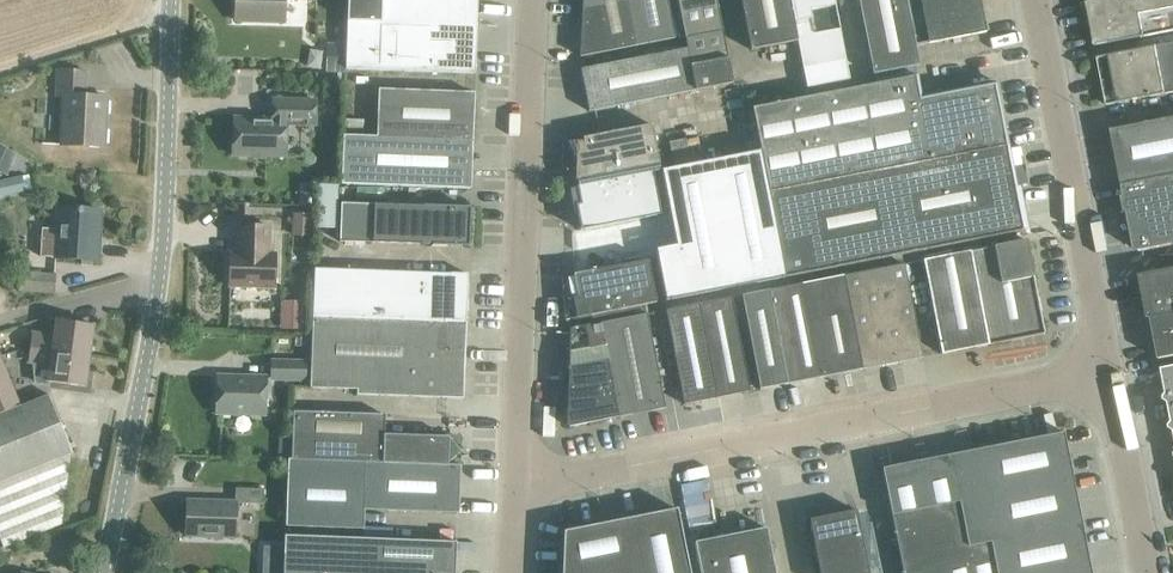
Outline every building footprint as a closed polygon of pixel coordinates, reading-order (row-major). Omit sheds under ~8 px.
[(235,21),(283,22),(283,0),(236,0),(235,21)] [(347,21),(380,22),(381,0),(347,0),(347,21)] [(477,0),(381,0),(380,22),(380,23),(476,26),(477,0)] [(581,6),(632,33),(626,0),(582,0),(581,6)] [(632,33),(635,46),(674,38),(667,0),(626,0),(632,33)] [(686,48),(695,90),(732,83),(716,0),(677,0),(684,38),(686,48)] [(797,41),(789,0),(740,0),(750,50),(797,41)] [(797,41),(806,88),(820,85),(816,67),(845,61),(833,0),(789,0),(797,41)] [(869,62),(862,63),(865,76),(918,66),(905,0),(857,0),(869,62)] [(927,44),(985,33),(979,0),(919,0),(927,44)] [(1086,1),(1088,13),(1094,12),(1096,21),(1090,22),(1095,46),(1172,31),(1172,0),(1091,0),(1086,1)] [(632,33),(581,6),(579,57),(635,46),(632,33)] [(474,74),(476,26),(380,23),(380,22),(347,21),(346,48),(345,69),(474,74)] [(1097,57),(1106,105),(1172,92),(1172,43),(1097,57)] [(345,69),(346,48),(327,47),(327,68),(345,69)] [(588,111),(695,90),(686,48),(580,69),(588,111)] [(63,96),(60,145),(103,147),(106,97),(84,96),(85,72),(57,70),(55,95),(63,96)] [(760,151),(768,193),(1007,146),(995,82),(920,97),(916,76),(751,108),(760,151)] [(376,137),(472,141),(474,93),(378,89),(376,136),(376,137)] [(314,125),(315,100),(272,99),(271,118),(233,117),(232,156),(285,157),(286,124),(314,125)] [(1122,186),(1172,176),(1172,118),(1111,130),(1121,178),(1125,177),(1127,185),(1122,186)] [(574,181),(576,181),(576,186),(651,172),(659,171),(658,165),(659,165),(651,125),(582,138),(582,142),(575,143),(574,181)] [(342,135),(341,184),(470,189),(472,141),(376,137),(376,136),(342,135)] [(1007,146),(768,193),(784,277),(1024,231),(1007,146)] [(665,301),(784,277),(768,193),(760,151),(660,170),(675,245),(655,249),(665,301)] [(11,158),(0,153),(0,172),(4,174),(11,158)] [(573,206),(576,206),(580,230),(659,214),(651,172),(576,186),(576,187),(575,187),(575,189),(574,189),(573,206)] [(1122,186),(1124,197),(1134,249),(1138,251),(1172,244),(1172,176),(1122,186)] [(466,212),(466,208),(422,207),(422,206),(340,203),(339,242),(421,244),(461,245),(461,236),(453,236),(453,227),(456,225),(458,224),(460,222),(462,220),(464,217),(465,215),(466,212)] [(39,256),(97,261),(100,210),(57,207),(56,229),(41,228),(39,256)] [(237,226),(237,252),(230,252),(229,287),(274,288),(275,253),(269,253),(269,227),(237,226)] [(1044,334),(1040,314),(1025,240),(969,251),(987,345),(1044,334)] [(969,251),(922,260),(941,354),(987,345),(969,251)] [(591,315),(592,325),(599,323),(646,314),(644,305),(655,303),(647,260),(573,275),(577,297),(572,298),(576,318),(591,315)] [(842,276),(861,370),(922,358),(903,264),(842,276)] [(312,317),(465,322),(467,274),(314,269),(312,317)] [(1148,317),(1172,313),(1172,269),(1140,275),(1148,317)] [(53,293),(54,274),(21,272),(19,291),(53,293)] [(861,370),(842,276),(800,284),(819,378),(861,370)] [(819,378),(800,284),(768,290),(787,384),(819,378)] [(768,290),(740,296),(759,390),(787,384),(768,290)] [(730,298),(698,304),(716,398),(749,391),(730,298)] [(301,327),(302,299),(282,299),(281,326),(301,327)] [(716,398),(698,304),(665,310),(683,404),(716,398)] [(1148,317),(1148,318),(1151,318),(1159,359),(1172,357),(1172,313),(1148,317)] [(646,314),(599,323),(618,417),(664,408),(646,314)] [(462,399),(465,329),(465,322),(312,317),(309,388),(356,390),(356,395),(462,399)] [(31,333),(29,348),(33,347),(88,356),(92,325),(56,320),(54,336),(31,333)] [(568,427),(598,421),(618,417),(599,323),(592,325),(569,329),(566,425),(568,427)] [(27,363),(50,366),(47,381),(84,387),(88,356),(33,347),(29,348),(27,363)] [(71,453),(48,395),(19,406),(0,359),(0,482),(71,453)] [(304,379),(304,362),(271,361),(270,379),(304,379)] [(1161,369),(1166,393),(1163,397),(1164,400),(1168,402),(1172,422),(1169,426),(1169,428),(1172,430),(1172,366),(1161,369)] [(264,415),(265,377),(216,376),(215,413),(264,415)] [(293,411),(291,459),(364,462),(455,466),(455,465),(455,456),(461,451),(455,445),(456,438),(453,435),(443,435),(441,437),(438,435),(429,434),(426,437),(424,434),(415,434),(412,436),(409,434),(400,433),(398,436),(395,433),(384,433),(384,415),(293,411)] [(973,450),(982,497),(1072,479),(1063,432),(973,450)] [(911,462),(933,572),(997,572),(991,542),(982,497),(973,450),(911,462)] [(60,525),(70,454),(0,482),(0,541),(3,548),(60,525)] [(363,529),(364,510),(362,510),(364,462),(291,459),(288,459),(285,526),(363,529)] [(460,465),(455,465),(455,466),(364,462),(362,510),(364,510),(458,513),(460,465)] [(881,468),(902,572),(933,572),(911,462),(881,468)] [(709,479),(682,483),(688,524),(715,520),(709,479)] [(1072,479),(982,497),(991,542),(1081,524),(1072,479)] [(235,503),(263,504),(263,489),(235,488),(234,502),(187,501),(186,535),(234,537),(235,503)] [(628,518),(637,565),(638,572),(689,572),(676,509),(628,518)] [(855,510),(808,520),(819,572),(868,572),(855,510)] [(563,531),(561,572),(594,572),(637,565),(628,518),(563,531)] [(991,542),(997,572),(1073,572),(1090,570),(1081,524),(991,542)] [(766,528),(694,542),(700,572),(774,572),(766,528)] [(456,543),(284,536),(283,572),(455,572),(456,543)] [(594,572),(638,572),(637,565),(594,572)]
